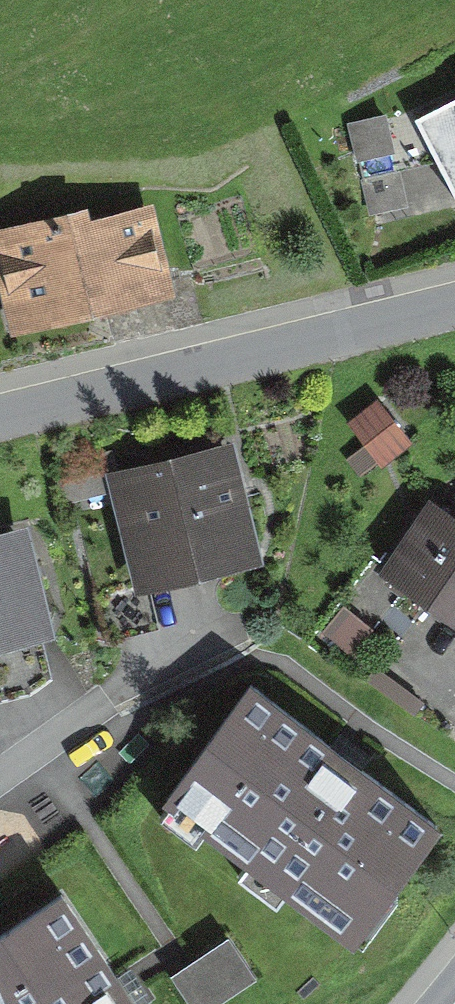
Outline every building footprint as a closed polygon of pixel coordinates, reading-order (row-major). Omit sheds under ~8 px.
[(419,117),(454,185),(454,99),(419,117)] [(0,221),(0,327),(167,283),(141,184),(0,221)] [(403,389),(373,412),(407,455),(436,432),(403,389)] [(225,450),(117,476),(141,577),(250,552),(225,450)] [(408,550),(454,581),(454,478),(408,550)] [(0,537),(0,632),(44,621),(23,531),(0,537)] [(255,693),(179,791),(350,922),(425,824),(255,693)] [(106,872),(0,946),(0,1003),(198,1003),(106,872)]
